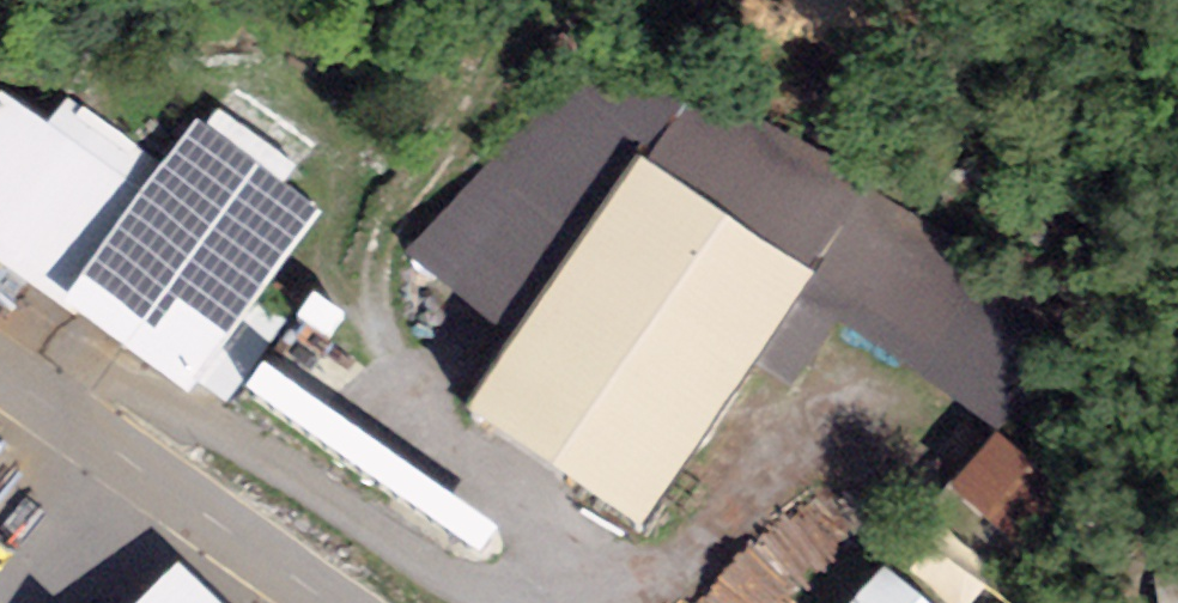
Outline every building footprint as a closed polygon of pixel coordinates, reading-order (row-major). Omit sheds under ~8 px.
[(403,255),(510,352),(641,163),(821,287),(808,307),(1000,431),(1025,395),(1010,287),(865,188),(685,103),(574,67),(403,255)] [(0,102),(0,258),(240,414),(302,320),(273,301),(326,220),(278,188),(294,164),(209,109),(167,172),(67,106),(49,134),(0,102)] [(510,352),(466,415),(647,539),(808,307),(821,287),(641,163),(510,352)] [(997,440),(951,497),(992,531),(1038,474),(997,440)] [(148,602),(215,602),(180,570),(148,602)] [(859,602),(917,602),(883,574),(859,602)] [(1153,602),(1177,602),(1177,588),(1152,592),(1153,602)]
